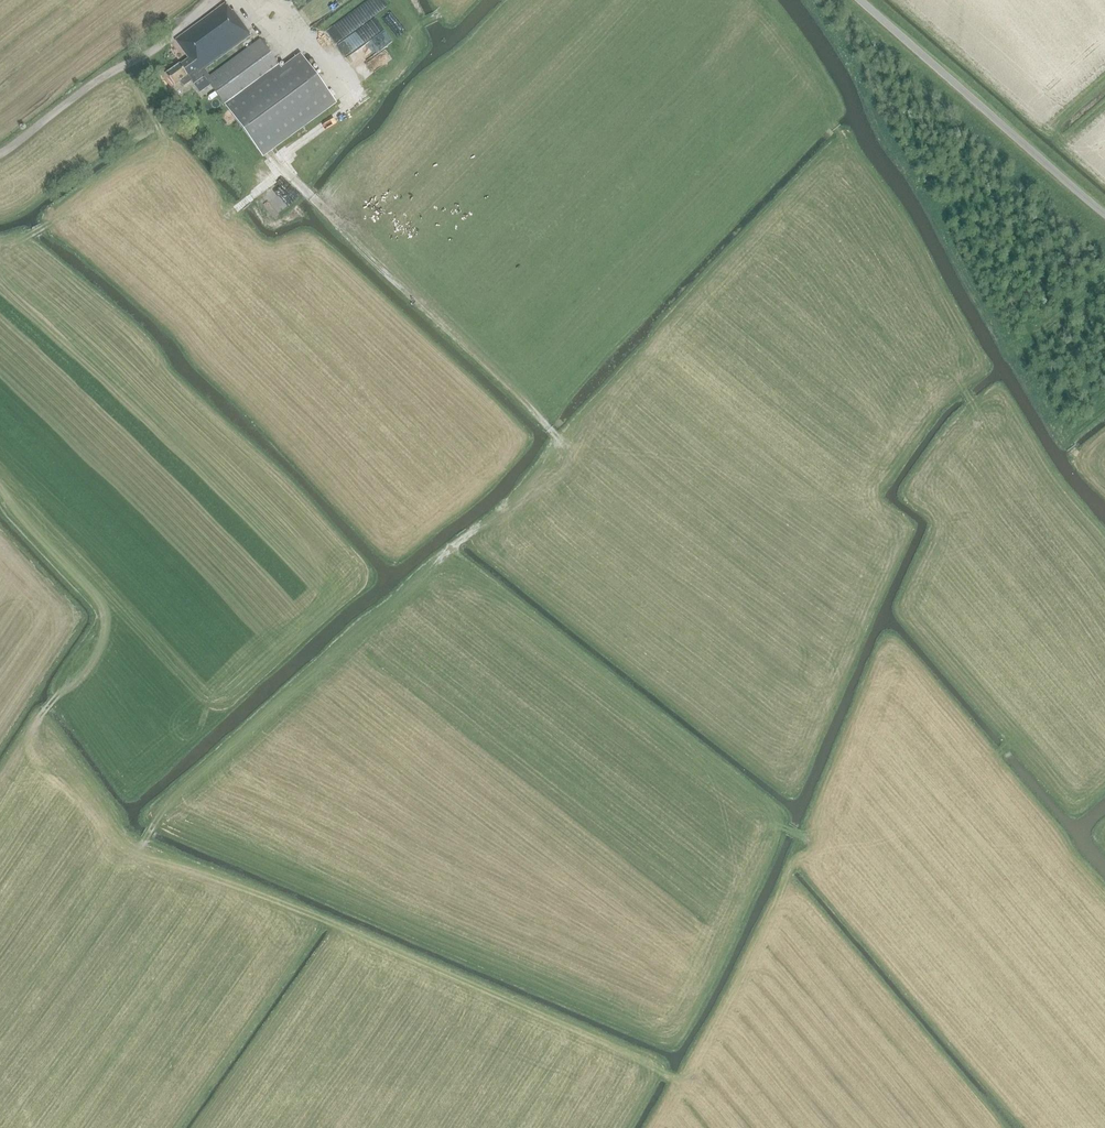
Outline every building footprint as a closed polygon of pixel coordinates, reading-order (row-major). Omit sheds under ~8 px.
[(334,22),(343,37),(338,41),(347,55),(354,51),(362,63),(394,42),(375,14),(389,5),(386,0),(369,0),(334,22)] [(210,77),(205,70),(251,36),(232,11),(231,12),(225,4),(175,40),(189,59),(166,75),(174,86),(180,82),(184,88),(192,82),(194,85),(205,77),(262,155),(335,101),(300,55),(281,69),(260,40),(210,77)]
